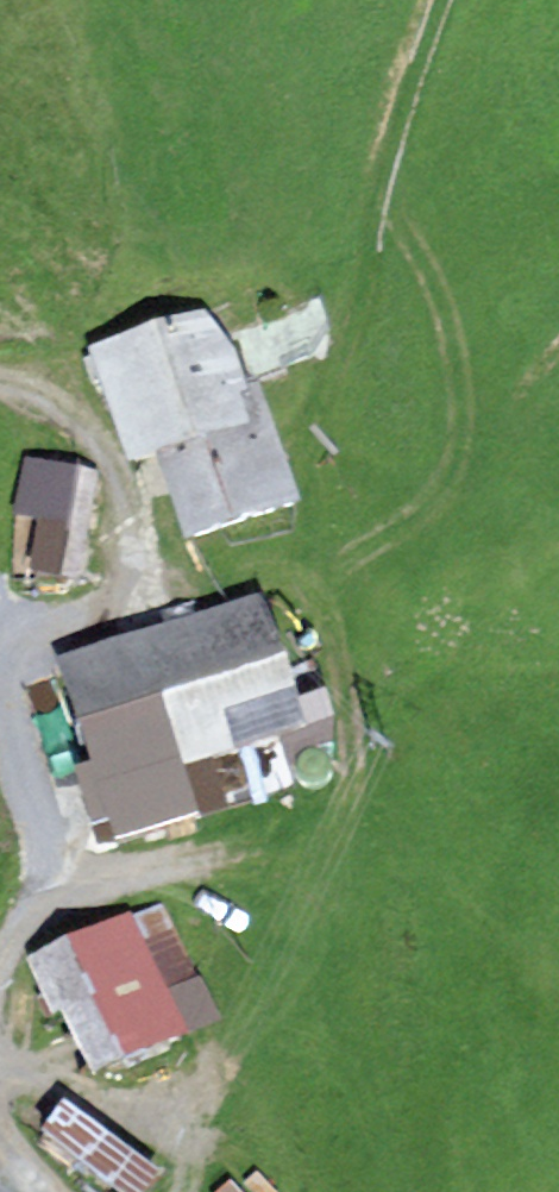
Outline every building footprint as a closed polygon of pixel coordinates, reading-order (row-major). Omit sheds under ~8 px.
[(219,316),(86,359),(92,380),(108,375),(135,458),(146,454),(164,448),(193,536),(294,503),(252,376),(240,380),(219,316)] [(93,476),(26,465),(17,518),(47,523),(39,573),(76,579),(93,476)] [(260,604),(59,669),(103,803),(304,738),(260,604)] [(158,901),(35,952),(81,1062),(178,1022),(160,977),(186,967),(158,901)] [(58,1100),(39,1128),(137,1191),(144,1191),(161,1167),(58,1100)]
